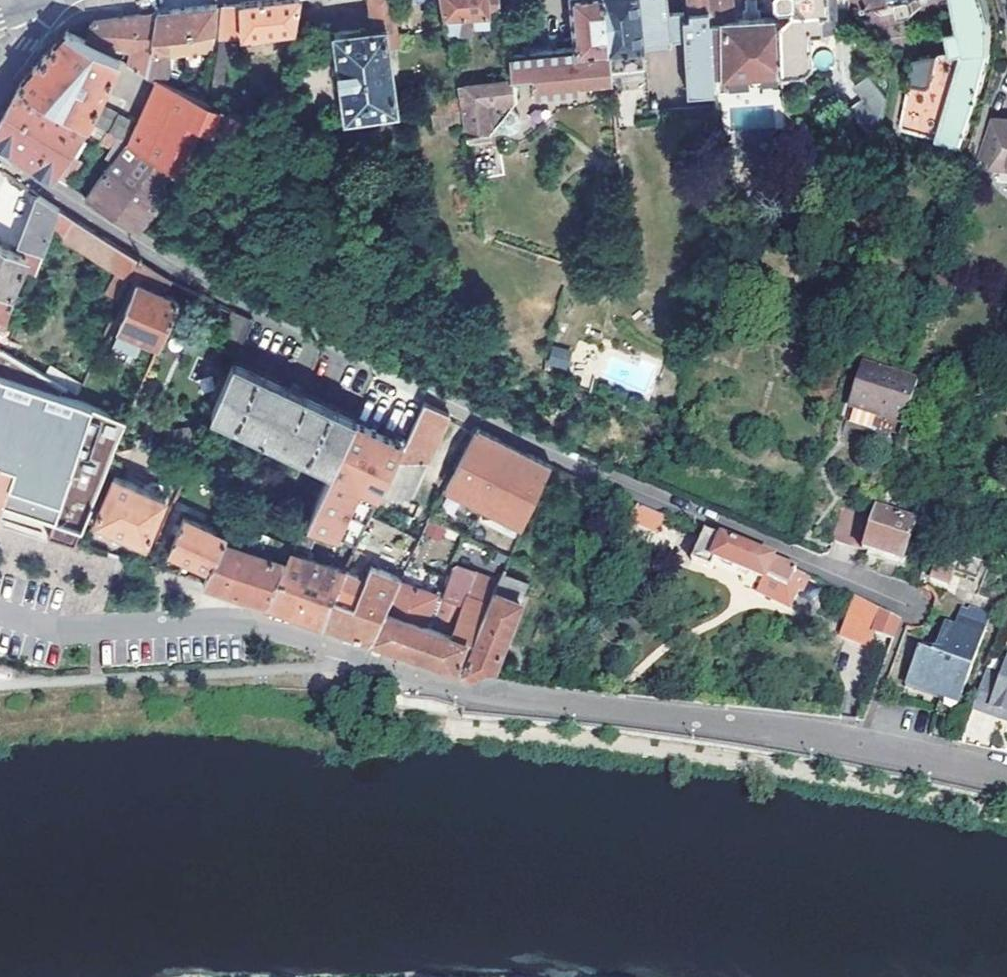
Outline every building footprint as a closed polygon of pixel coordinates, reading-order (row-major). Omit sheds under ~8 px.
[(232,37),(292,31),(298,0),(267,0),(256,1),(223,4),(221,38),(232,37)] [(371,31),(330,35),(346,121),(400,114),(387,48),(398,48),(393,0),(368,0),(371,31)] [(490,0),(442,0),(445,15),(457,15),(460,30),(474,30),(473,15),(490,14),(491,14),(490,0)] [(491,14),(507,14),(506,0),(490,0),(491,14)] [(605,0),(571,0),(575,48),(530,52),(532,77),(534,97),(579,93),(578,86),(613,82),(612,72),(610,49),(605,0)] [(610,49),(612,72),(646,69),(644,46),(672,44),(671,40),(669,13),(669,7),(668,0),(605,0),(610,49)] [(711,0),(692,0),(693,11),(685,12),(669,13),(671,40),(685,39),(689,95),(700,94),(714,94),(714,77),(711,0)] [(781,71),(777,16),(776,16),(733,19),(732,0),(711,0),(714,77),(749,74),(781,71)] [(802,69),(813,62),(811,29),(822,29),(822,31),(837,29),(835,0),(775,0),(776,16),(777,16),(781,71),(802,69)] [(910,10),(908,0),(900,0),(890,2),(892,13),(910,10)] [(965,29),(953,31),(954,35),(955,50),(919,57),(905,127),(965,144),(982,99),(995,52),(995,20),(990,0),(959,0),(965,29)] [(910,10),(911,11),(925,8),(924,0),(908,0),(910,10)] [(159,11),(153,48),(164,49),(165,49),(214,45),(218,5),(188,8),(159,11)] [(88,41),(117,56),(119,47),(134,51),(132,63),(150,74),(153,48),(159,11),(132,15),(92,21),(88,41)] [(490,29),(490,14),(473,15),(474,30),(490,29)] [(464,58),(460,30),(457,15),(445,15),(454,58),(464,58)] [(20,85),(89,122),(122,58),(117,56),(88,41),(68,31),(44,59),(20,85)] [(916,43),(919,57),(955,50),(954,35),(916,43)] [(223,95),(232,37),(221,38),(212,93),(223,95)] [(103,105),(138,125),(140,122),(158,78),(150,75),(150,74),(132,63),(134,51),(119,47),(117,56),(122,58),(89,122),(93,124),(103,105)] [(150,75),(158,78),(160,80),(164,49),(153,48),(150,74),(150,75)] [(530,52),(510,53),(512,75),(513,78),(532,77),(530,52)] [(781,71),(782,82),(804,81),(802,69),(781,71)] [(782,82),(781,71),(749,74),(750,84),(782,82)] [(882,142),(892,95),(892,94),(876,73),(861,86),(869,97),(855,108),(882,142)] [(512,75),(478,78),(479,93),(513,91),(512,75)] [(158,78),(140,122),(160,131),(179,88),(160,80),(158,78)] [(479,93),(478,78),(458,80),(461,98),(466,127),(470,152),(487,149),(492,143),(492,137),(497,137),(499,139),(503,141),(507,142),(513,140),(517,137),(518,133),(519,129),(516,124),(514,121),(512,120),(512,115),(515,115),(520,109),(518,92),(513,91),(479,93)] [(93,124),(89,122),(20,85),(16,93),(10,103),(0,121),(0,140),(66,183),(81,159),(69,151),(79,136),(107,156),(118,137),(93,124)] [(138,125),(130,144),(190,177),(245,117),(179,88),(160,131),(140,122),(138,125)] [(466,127),(461,98),(431,103),(435,131),(466,127)] [(103,105),(93,124),(118,137),(130,144),(138,125),(103,105)] [(996,118),(980,157),(991,158),(990,167),(1006,170),(1006,120),(996,118)] [(130,144),(118,137),(107,156),(113,161),(85,196),(140,231),(190,177),(130,144)] [(15,295),(28,261),(40,265),(52,234),(62,209),(42,196),(23,246),(31,248),(27,258),(0,246),(0,289),(15,295)] [(130,279),(139,258),(62,209),(52,234),(68,243),(69,240),(119,270),(108,294),(122,299),(130,279)] [(130,279),(139,282),(165,292),(171,278),(145,262),(139,258),(130,279)] [(165,292),(139,282),(123,326),(126,328),(147,335),(163,340),(182,297),(165,292)] [(6,326),(18,296),(15,295),(0,289),(0,324),(6,326)] [(147,335),(126,328),(121,344),(142,351),(147,335)] [(546,365),(566,371),(572,350),(553,344),(546,365)] [(67,389),(6,351),(0,348),(0,500),(0,499),(45,511),(51,513),(45,533),(72,541),(126,414),(67,389)] [(214,409),(334,466),(351,429),(357,418),(235,361),(214,409)] [(918,382),(865,366),(851,409),(904,425),(918,382)] [(425,402),(407,442),(402,453),(427,463),(450,414),(436,407),(425,402)] [(382,430),(357,418),(351,429),(377,441),(382,430)] [(471,501),(500,516),(524,528),(545,479),(551,466),(529,454),(501,440),(476,427),(446,488),(471,501)] [(382,430),(377,441),(351,429),(334,466),(308,520),(360,544),(373,516),(402,453),(407,442),(382,430)] [(402,453),(373,516),(396,527),(427,463),(402,453)] [(566,488),(572,475),(551,466),(545,479),(566,488)] [(94,502),(90,510),(99,514),(97,518),(149,541),(169,495),(116,472),(102,505),(94,502)] [(620,503),(611,521),(628,530),(632,520),(636,511),(620,503)] [(636,511),(632,520),(660,532),(666,516),(639,504),(636,511)] [(843,505),(832,537),(863,548),(873,515),(843,505)] [(873,515),(863,548),(902,561),(916,522),(876,509),(873,515)] [(227,536),(222,534),(185,517),(170,551),(212,571),(227,536)] [(267,604),(293,551),(295,547),(250,529),(247,533),(226,525),(222,534),(227,536),(212,571),(206,585),(243,596),(267,604)] [(767,579),(787,588),(789,589),(790,587),(802,592),(809,575),(741,547),(705,532),(692,561),(712,570),(717,559),(765,580),(767,579)] [(324,622),(347,572),(293,551),(267,604),(295,613),(324,622)] [(354,592),(361,578),(347,572),(324,622),(349,630),(372,638),(407,567),(379,554),(367,580),(360,595),(354,592)] [(781,600),(787,588),(767,579),(765,580),(717,559),(712,570),(781,600)] [(463,669),(497,592),(455,574),(441,605),(432,600),(440,582),(407,567),(372,638),(415,653),(463,669)] [(941,582),(957,588),(962,573),(946,568),(941,582)] [(497,592),(463,669),(477,673),(490,677),(531,583),(505,572),(497,592)] [(367,580),(361,578),(354,592),(360,595),(367,580)] [(787,588),(781,600),(796,605),(802,592),(790,587),(789,589),(787,588)] [(875,633),(893,640),(900,620),(858,599),(856,598),(843,636),(870,645),(875,633)] [(942,688),(960,694),(986,612),(964,605),(963,609),(956,607),(950,628),(940,625),(930,654),(916,650),(906,681),(930,689),(942,688)] [(1006,660),(1000,676),(987,671),(974,707),(1006,719),(1006,660)] [(957,704),(960,694),(942,688),(930,689),(906,681),(904,688),(957,704)]
